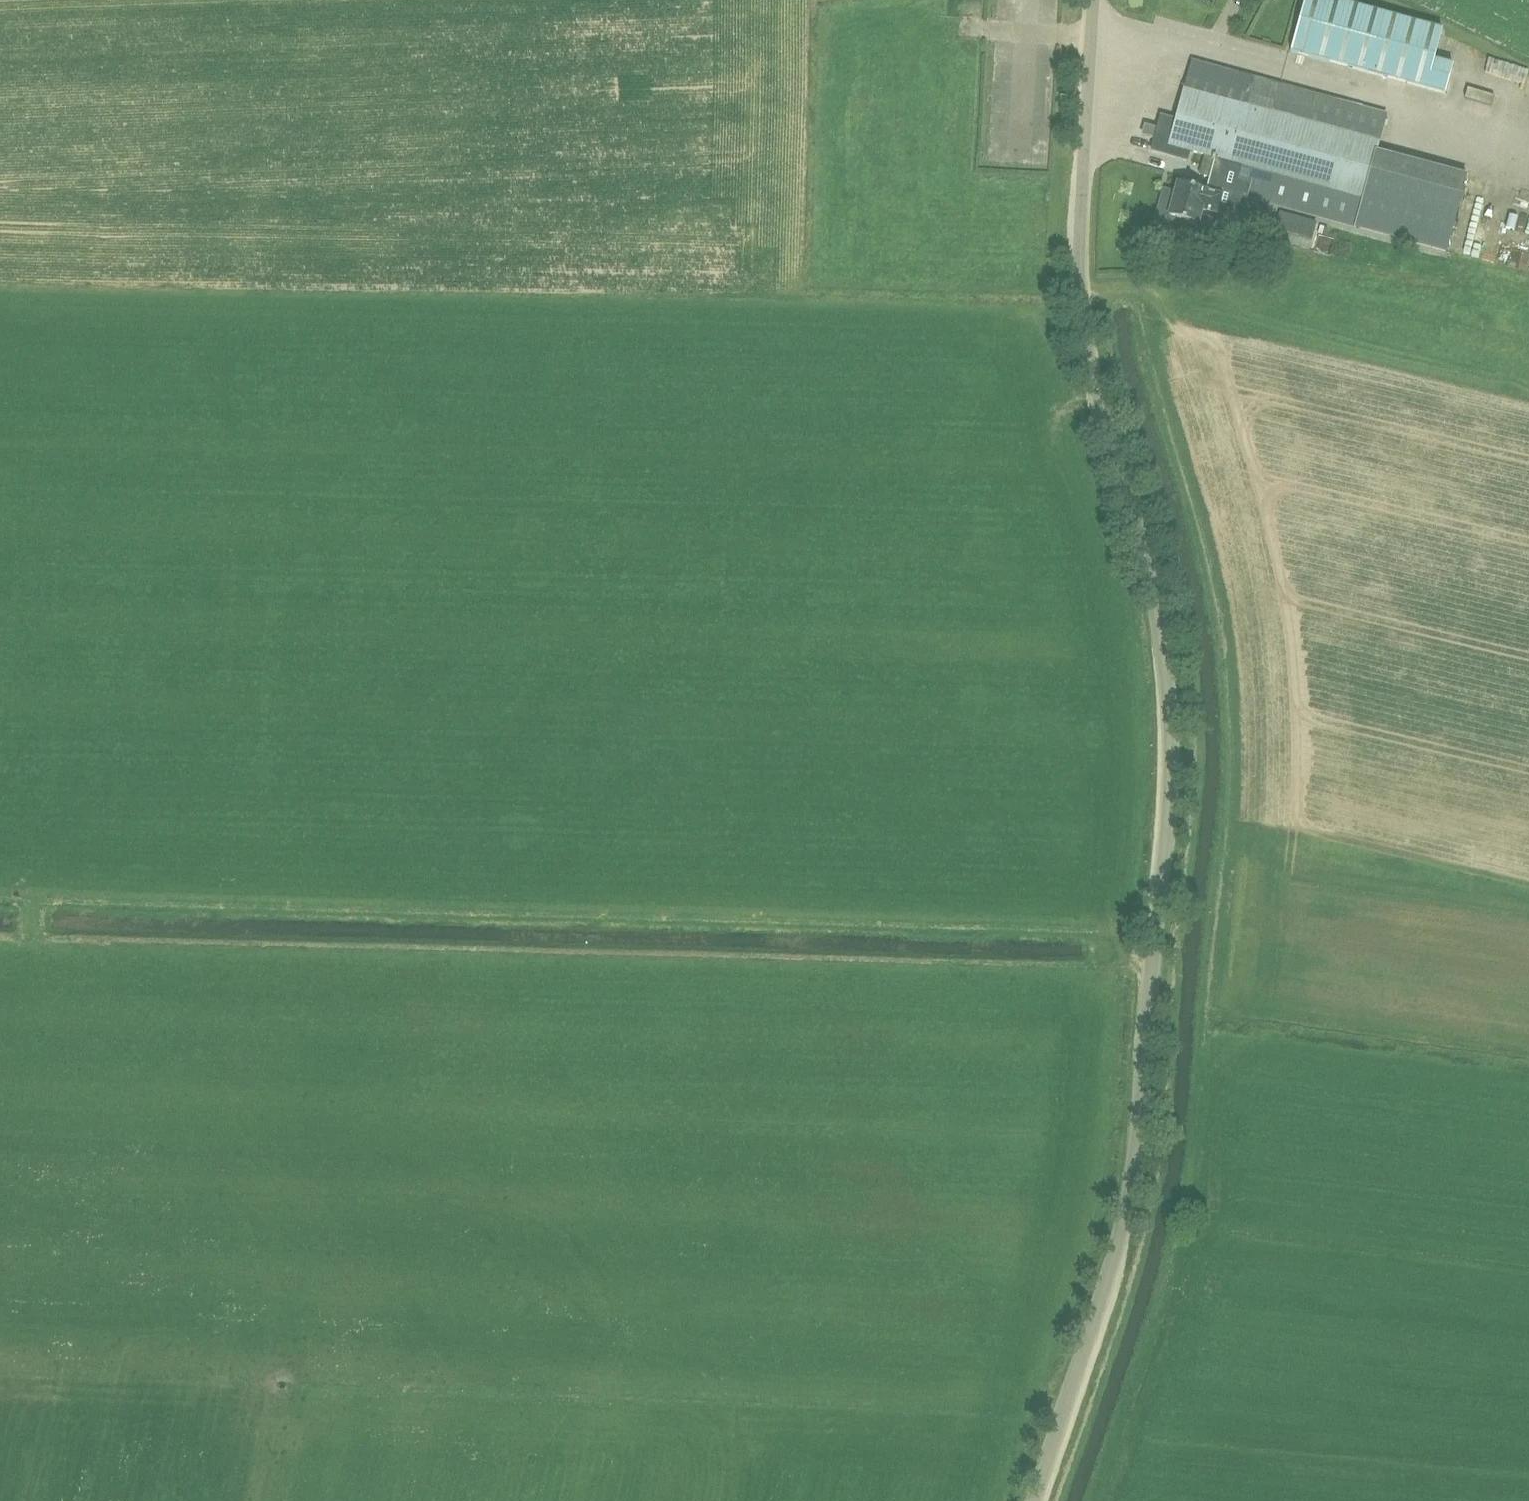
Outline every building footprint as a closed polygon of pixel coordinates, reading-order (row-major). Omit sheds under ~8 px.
[(1289,51),(1444,94),(1451,66),(1432,61),(1441,31),(1328,0),(1303,0),(1289,51)] [(1208,177),(1208,178),(1223,182),(1221,190),(1445,251),(1466,177),(1374,152),(1385,114),(1191,61),(1175,120),(1160,116),(1157,128),(1153,127),(1150,137),(1154,139),(1151,151),(1186,161),(1188,151),(1204,155),(1199,174),(1208,177)] [(1215,213),(1221,190),(1223,182),(1208,178),(1205,190),(1177,182),(1173,196),(1163,193),(1154,224),(1180,231),(1182,220),(1197,224),(1201,209),(1215,213)] [(1315,223),(1278,213),(1271,239),(1309,249),(1315,223)] [(1323,225),(1320,244),(1339,246),(1342,227),(1323,225)]
